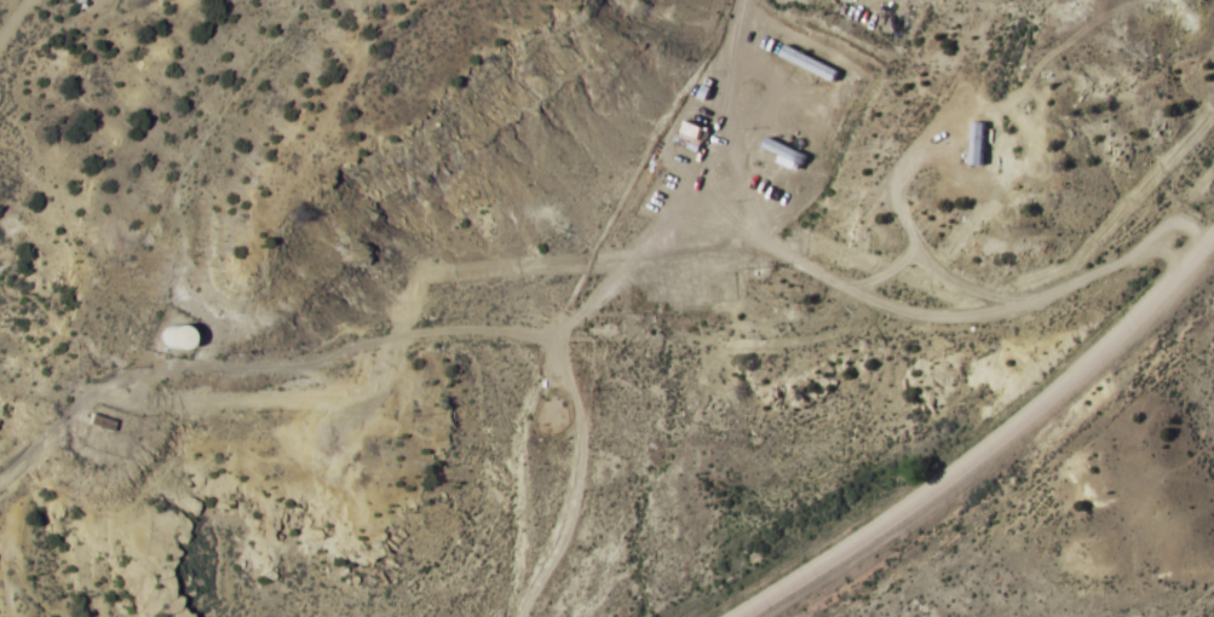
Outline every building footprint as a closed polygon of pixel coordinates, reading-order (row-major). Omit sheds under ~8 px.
[(985,122),(973,122),(973,166),(985,166),(985,122)] [(801,172),(808,155),(781,144),(778,152),(784,155),(781,163),(801,172)] [(110,432),(114,422),(93,416),(90,425),(110,432)]
